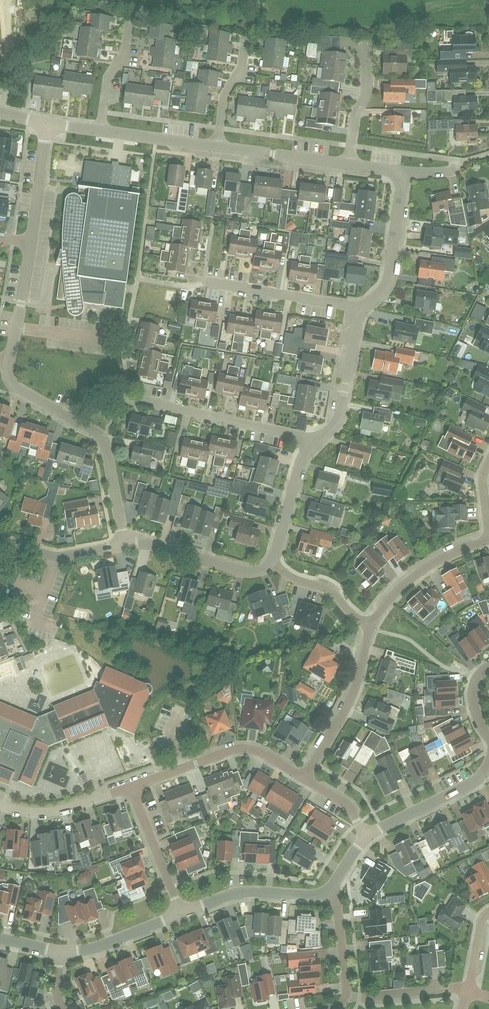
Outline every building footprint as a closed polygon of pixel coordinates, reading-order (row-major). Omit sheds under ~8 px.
[(89,29),(100,31),(108,32),(109,22),(113,23),(113,18),(91,15),(89,29)] [(150,38),(176,42),(168,40),(170,26),(148,23),(147,27),(151,28),(150,38)] [(82,28),(80,42),(101,45),(102,41),(99,41),(100,31),(89,29),(82,28)] [(209,46),(232,49),(232,45),(228,45),(229,34),(211,32),(209,46)] [(440,61),(454,60),(455,60),(455,53),(475,53),(474,45),(473,35),(452,36),(452,32),(446,32),(446,39),(452,39),(452,46),(440,47),(440,61)] [(315,45),(318,45),(317,52),(326,54),(324,67),(344,70),(346,56),(339,55),(337,47),(329,46),(330,37),(316,37),(315,45)] [(153,48),(152,52),(174,56),(176,42),(150,38),(149,38),(158,39),(156,49),(153,48)] [(261,53),(284,56),(286,42),(267,40),(266,50),(262,49),(261,53)] [(101,45),(80,42),(78,57),(96,59),(97,49),(101,49),(101,45)] [(398,43),(398,50),(397,50),(396,57),(385,57),(384,74),(404,74),(405,62),(412,62),(412,43),(398,43)] [(201,52),(208,53),(207,61),(226,63),(227,53),(231,53),(232,49),(209,46),(202,45),(201,52)] [(64,51),(64,62),(75,62),(75,51),(64,51)] [(174,56),(152,52),(151,57),(155,57),(154,67),(172,70),(174,56)] [(282,70),(284,56),(261,53),(261,57),(265,58),(263,68),(282,70)] [(450,83),(475,83),(475,69),(461,69),(461,67),(454,67),(454,60),(440,61),(437,61),(437,72),(450,72),(450,83)] [(312,86),(327,89),(330,89),(330,82),(342,83),(344,70),(324,67),(323,80),(313,79),(312,86)] [(190,84),(216,87),(218,77),(222,78),(222,74),(200,71),(198,85),(190,84)] [(76,97),(80,76),(65,73),(64,82),(63,92),(72,93),(72,97),(76,97)] [(80,76),(76,97),(80,98),(81,94),(91,96),(94,78),(80,76)] [(47,101),(50,80),(36,77),(33,95),(43,97),(43,101),(47,101)] [(63,92),(64,82),(50,80),(47,101),(51,102),(52,98),(62,100),(63,92)] [(426,80),(414,80),(391,80),(391,87),(384,87),(384,103),(404,103),(404,94),(414,94),(414,89),(426,89),(426,80)] [(141,87),(137,109),(142,109),(142,106),(152,108),(156,82),(155,89),(141,87)] [(156,82),(152,108),(153,100),(163,102),(162,105),(167,106),(170,84),(156,82)] [(188,98),(210,101),(211,97),(207,96),(208,87),(216,88),(216,87),(190,84),(188,98)] [(141,87),(126,85),(124,103),(134,105),(133,108),(137,109),(141,87)] [(340,96),(330,95),(327,94),(327,89),(312,86),(311,87),(310,94),(320,96),(318,109),(338,111),(340,96)] [(427,102),(444,102),(453,102),(453,112),(476,112),(475,97),(456,97),(456,90),(427,91),(427,102)] [(267,101),(266,112),(276,113),(275,118),(279,118),(283,96),(268,94),(267,101)] [(283,96),(279,118),(284,119),(284,115),(294,116),(297,98),(283,96)] [(210,101),(188,98),(186,112),(204,115),(206,105),(210,105),(210,101)] [(250,122),(253,100),(239,98),(236,116),(246,118),(246,122),(250,122)] [(346,106),(356,109),(358,101),(348,98),(346,106)] [(253,100),(250,122),(254,123),(255,119),(265,120),(266,112),(267,101),(253,100)] [(338,111),(318,109),(317,121),(307,120),(306,128),(322,130),(323,124),(337,126),(338,111)] [(411,123),(411,110),(399,110),(399,118),(384,118),(383,133),(403,133),(404,123),(411,123)] [(449,129),(456,129),(456,142),(468,142),(468,144),(476,144),(476,126),(469,126),(469,120),(449,121),(438,121),(438,128),(449,128),(449,129)] [(9,161),(14,162),(15,159),(9,158),(11,142),(0,140),(0,160),(9,161)] [(14,162),(9,161),(0,160),(0,181),(1,181),(2,174),(12,175),(14,162)] [(108,192),(112,165),(85,161),(82,188),(81,189),(108,192)] [(126,167),(112,165),(108,192),(129,195),(129,194),(132,168),(126,167)] [(180,188),(176,212),(186,213),(190,184),(182,183),(184,169),(171,167),(168,186),(180,188)] [(212,172),(198,171),(196,189),(210,190),(212,172)] [(244,196),(238,195),(241,176),(227,174),(224,191),(231,192),(229,208),(231,209),(231,213),(242,215),(242,212),(244,196)] [(255,179),(253,197),(244,195),(244,196),(242,212),(249,213),(251,202),(257,203),(258,197),(266,198),(269,180),(255,179)] [(287,215),(289,202),(288,202),(289,199),(280,198),(282,182),(269,180),(266,198),(272,199),(271,204),(281,205),(280,216),(286,217),(287,215)] [(310,203),(313,186),(300,184),(298,203),(289,202),(287,215),(296,216),(297,207),(302,208),(303,202),(310,203)] [(484,185),(468,189),(471,204),(465,206),(469,226),(481,224),(478,211),(486,209),(485,202),(487,202),(487,200),(488,199),(486,185),(484,185)] [(313,186),(310,203),(318,204),(317,210),(322,210),(321,219),(328,220),(330,204),(323,203),(326,188),(313,186)] [(139,197),(139,196),(129,194),(129,195),(108,192),(81,189),(82,188),(78,187),(78,188),(79,188),(78,196),(75,195),(72,195),(68,196),(66,199),(65,202),(64,210),(63,218),(63,226),(62,235),(62,243),(62,252),(63,252),(65,240),(74,242),(72,259),(110,264),(112,247),(131,249),(138,196),(139,197)] [(343,203),(345,190),(336,189),(335,202),(343,203)] [(213,218),(216,193),(209,192),(206,217),(213,218)] [(430,197),(433,213),(448,211),(449,217),(451,225),(467,227),(465,214),(461,198),(451,200),(450,192),(435,195),(435,196),(430,197)] [(357,206),(374,208),(376,195),(359,193),(357,206)] [(6,219),(9,197),(0,196),(0,218),(6,219)] [(374,208),(357,206),(339,203),(338,210),(356,213),(355,218),(349,218),(348,223),(348,224),(364,226),(365,220),(372,221),(374,208)] [(166,210),(159,209),(157,221),(164,222),(166,210)] [(172,232),(198,236),(201,223),(182,220),(181,228),(173,227),(172,232)] [(350,243),(369,246),(370,233),(347,230),(348,224),(348,223),(331,221),(330,227),(346,230),(346,236),(350,236),(350,243)] [(296,222),(287,225),(290,233),(299,230),(296,222)] [(172,232),(173,227),(156,224),(155,229),(172,232)] [(456,246),(458,232),(426,228),(423,247),(440,249),(441,244),(456,246)] [(241,257),(245,231),(240,230),(239,238),(231,237),(228,254),(241,257)] [(245,231),(241,257),(254,259),(256,249),(257,241),(249,240),(250,232),(245,231)] [(198,236),(172,232),(172,237),(180,239),(178,246),(170,245),(196,249),(198,236)] [(298,247),(301,235),(293,233),(290,246),(298,247)] [(271,234),(270,243),(266,269),(279,271),(282,253),(274,252),(275,244),(274,244),(276,234),(271,234)] [(61,251),(60,251),(59,255),(58,259),(56,263),(57,264),(58,260),(62,261),(57,300),(66,301),(67,310),(69,313),(71,316),(75,317),(78,317),(81,315),(82,314),(83,311),(84,308),(83,303),(122,309),(125,284),(126,285),(131,249),(112,247),(110,264),(72,259),(74,242),(65,240),(63,252),(62,252),(61,252),(61,251)] [(266,269),(270,243),(264,242),(263,250),(256,249),(254,259),(253,267),(266,269)] [(367,259),(369,246),(350,243),(348,256),(367,259)] [(196,249),(170,245),(169,252),(161,251),(160,256),(186,261),(188,248),(196,249)] [(472,260),(473,250),(457,247),(455,258),(472,260)] [(325,259),(338,261),(343,262),(344,255),(326,252),(325,259)] [(186,261),(160,256),(159,262),(167,263),(166,271),(184,274),(186,261)] [(288,281),(301,283),(305,257),(300,256),(299,264),(291,263),(288,281)] [(305,257),(301,283),(314,285),(317,267),(309,266),(311,258),(305,257)] [(421,263),(419,277),(432,279),(442,280),(443,271),(453,273),(455,261),(442,259),(441,266),(431,265),(421,263)] [(343,262),(338,261),(336,271),(347,273),(346,283),(363,286),(365,271),(349,269),(350,263),(343,262)] [(439,304),(440,295),(417,292),(415,308),(434,311),(435,303),(439,304)] [(186,312),(188,303),(182,301),(180,311),(186,312)] [(200,329),(205,304),(192,301),(189,319),(196,321),(195,328),(200,329)] [(215,323),(217,313),(218,306),(205,304),(200,329),(206,330),(207,322),(215,323)] [(486,310),(476,305),(470,317),(481,322),(486,310)] [(255,320),(254,330),(261,331),(260,339),(265,340),(269,314),(256,312),(255,320)] [(179,314),(177,322),(177,324),(180,324),(184,325),(185,315),(179,314)] [(269,314),(265,340),(271,341),(272,333),(279,334),(282,317),(269,314)] [(236,353),(242,318),(229,316),(226,334),(234,335),(233,343),(231,352),(236,353)] [(254,330),(255,320),(242,318),(236,353),(242,354),(245,337),(253,338),(254,330)] [(432,336),(435,323),(416,319),(414,327),(397,324),(394,338),(406,341),(406,343),(415,345),(417,332),(432,336)] [(138,336),(166,342),(167,337),(157,335),(159,327),(141,323),(138,336)] [(480,349),(488,354),(488,330),(482,327),(473,346),(480,349)] [(304,342),(318,345),(324,346),(327,332),(307,328),(305,337),(293,335),(291,347),(297,348),(303,349),(304,342)] [(197,330),(195,343),(201,344),(203,330),(197,330)] [(143,351),(153,352),(155,345),(165,348),(166,342),(138,336),(135,349),(143,351)] [(283,345),(276,344),(274,358),(280,359),(283,345)] [(291,347),(283,345),(281,353),(296,356),(297,348),(291,347)] [(412,365),(414,353),(397,349),(395,357),(376,353),(373,369),(396,374),(398,362),(412,365)] [(141,363),(168,369),(169,364),(159,362),(161,354),(153,352),(143,351),(141,363)] [(203,357),(213,359),(214,354),(204,351),(203,357)] [(457,360),(460,355),(453,351),(450,357),(457,360)] [(303,356),(302,360),(299,372),(318,376),(322,359),(303,356)] [(216,372),(222,373),(224,361),(218,360),(216,372)] [(174,371),(168,369),(141,363),(138,376),(155,380),(157,373),(166,374),(164,382),(171,383),(174,371)] [(215,392),(227,395),(234,368),(229,366),(226,376),(219,374),(215,392)] [(478,382),(474,390),(488,397),(488,371),(479,367),(473,380),(478,382)] [(243,388),(247,371),(234,368),(227,395),(240,398),(243,388)] [(178,395),(191,397),(197,370),(191,369),(189,378),(181,377),(178,395)] [(197,370),(191,397),(204,400),(208,383),(200,381),(202,371),(197,370)] [(284,376),(277,375),(276,384),(283,385),(284,376)] [(402,391),(404,382),(383,378),(382,384),(370,382),(367,397),(388,401),(391,389),(402,391)] [(296,399),(314,402),(316,390),(311,389),(312,382),(295,379),(293,392),(297,393),(296,399)] [(251,409),(258,381),(252,380),(250,390),(243,388),(240,398),(238,406),(251,409)] [(258,381),(251,409),(264,411),(268,394),(261,392),(263,382),(258,381)] [(278,408),(280,396),(274,394),(271,407),(278,408)] [(314,402),(296,399),(288,398),(287,405),(295,407),(294,412),(313,416),(315,408),(313,408),(314,402)] [(487,416),(483,414),(486,408),(467,399),(461,410),(470,414),(465,425),(473,429),(476,428),(484,432),(488,421),(488,417),(487,416)] [(1,437),(9,440),(13,427),(6,425),(11,409),(0,406),(0,439),(1,437)] [(361,429),(371,431),(380,433),(382,422),(390,424),(393,411),(378,408),(376,416),(364,414),(361,429)] [(161,431),(163,421),(143,416),(142,418),(133,416),(129,431),(148,436),(150,429),(161,431)] [(166,424),(178,427),(180,419),(168,416),(166,424)] [(29,449),(36,427),(27,424),(26,427),(22,425),(19,438),(12,436),(8,449),(19,452),(20,447),(29,449)] [(45,429),(36,427),(29,449),(38,452),(37,457),(48,460),(51,447),(45,445),(48,433),(44,432),(45,429)] [(474,453),(476,448),(468,444),(471,438),(450,428),(445,439),(452,442),(448,451),(470,462),(471,460),(473,459),(475,455),(474,453)] [(218,467),(224,440),(211,437),(209,445),(207,454),(214,456),(212,466),(213,466),(218,467)] [(185,469),(190,470),(196,442),(184,439),(180,457),(187,458),(185,469)] [(218,467),(223,468),(225,458),(233,460),(237,443),(224,440),(218,467)] [(196,442),(190,470),(196,471),(198,461),(206,463),(207,454),(209,445),(196,442)] [(144,443),(142,450),(134,448),(131,460),(139,462),(138,465),(149,468),(151,457),(161,460),(164,447),(150,444),(144,443)] [(371,449),(358,445),(352,443),(350,450),(342,448),(338,463),(359,469),(362,458),(368,460),(371,449)] [(48,483),(54,461),(60,463),(58,469),(67,472),(69,466),(74,448),(61,445),(59,453),(57,454),(52,452),(50,460),(48,460),(42,482),(48,483)] [(255,445),(254,449),(252,455),(255,456),(253,462),(259,464),(257,470),(275,475),(278,462),(266,459),(268,453),(262,452),(263,448),(255,445)] [(74,448),(69,466),(75,467),(74,470),(78,477),(82,478),(81,480),(88,482),(93,462),(84,460),(86,452),(74,448)] [(446,490),(447,490),(447,489),(458,494),(464,479),(460,477),(463,469),(444,461),(438,474),(445,477),(444,482),(442,482),(441,482),(440,483),(439,484),(439,485),(438,486),(438,487),(439,488),(439,489),(439,490),(440,490),(441,491),(442,491),(443,491),(444,491),(445,491),(446,490)] [(315,489),(330,493),(334,494),(337,485),(343,487),(346,473),(329,469),(328,475),(319,473),(315,489)] [(271,488),(275,475),(257,470),(254,483),(262,485),(271,488)] [(127,480),(137,483),(141,474),(130,471),(127,480)] [(234,479),(234,482),(233,485),(242,488),(247,489),(249,483),(234,479)] [(157,500),(151,519),(151,520),(164,524),(169,508),(177,511),(177,509),(183,491),(186,482),(176,480),(169,504),(157,500)] [(151,519),(157,500),(157,498),(145,495),(147,485),(138,483),(134,496),(143,499),(138,515),(151,519)] [(46,498),(36,503),(25,500),(21,512),(33,516),(30,526),(40,529),(47,506),(53,508),(60,486),(44,484),(48,491),(46,498)] [(373,484),(371,495),(389,498),(391,488),(373,484)] [(61,488),(59,495),(67,497),(69,490),(61,488)] [(247,489),(242,488),(240,495),(238,503),(247,505),(245,512),(263,517),(267,503),(257,500),(254,499),(256,492),(247,489)] [(183,491),(177,509),(186,512),(182,527),(195,531),(200,513),(201,511),(188,507),(191,498),(185,497),(187,492),(183,491)] [(8,499),(0,494),(0,511),(8,499)] [(78,529),(99,525),(96,508),(88,509),(87,501),(64,505),(67,520),(76,518),(78,529)] [(335,515),(342,517),(345,506),(332,502),(330,509),(311,504),(307,519),(326,524),(328,516),(334,518),(335,515)] [(467,521),(467,506),(453,506),(453,508),(440,508),(440,511),(436,511),(436,532),(450,532),(450,529),(454,529),(454,521),(467,521)] [(200,513),(195,531),(194,533),(207,537),(212,521),(221,523),(225,510),(216,507),(213,517),(200,513)] [(244,520),(232,516),(229,528),(239,530),(235,542),(255,547),(259,532),(242,527),(244,520)] [(382,524),(390,528),(394,521),(386,517),(382,524)] [(332,536),(330,536),(321,533),(319,540),(302,535),(298,551),(315,556),(318,544),(330,547),(332,536)] [(397,562),(408,553),(397,538),(390,543),(386,537),(376,545),(388,561),(393,557),(397,562)] [(379,570),(385,564),(368,548),(358,557),(364,563),(357,570),(373,585),(384,574),(379,570)] [(476,561),(481,580),(488,578),(488,557),(476,561)] [(129,591),(131,585),(130,585),(130,583),(125,584),(123,575),(117,576),(115,568),(97,572),(101,591),(111,589),(112,594),(129,591)] [(448,574),(443,577),(450,591),(444,594),(451,607),(462,600),(458,593),(466,589),(456,570),(454,571),(452,570),(449,572),(448,574)] [(137,587),(131,585),(129,591),(127,598),(134,600),(136,592),(151,597),(157,578),(141,573),(137,587)] [(201,601),(193,599),(197,584),(184,580),(178,600),(185,602),(181,613),(188,615),(186,620),(194,623),(201,601)] [(479,584),(474,586),(478,593),(483,591),(479,584)] [(232,624),(236,608),(229,606),(233,594),(225,591),(225,592),(212,589),(207,605),(219,609),(217,615),(224,617),(223,621),(232,624)] [(423,619),(434,610),(431,607),(440,599),(431,590),(423,598),(419,594),(409,603),(423,619)] [(282,607),(290,605),(286,594),(271,599),(273,604),(269,605),(264,591),(248,597),(252,611),(255,610),(257,617),(271,612),(274,622),(286,618),(282,607)] [(321,609),(301,604),(295,624),(316,630),(321,609)] [(124,619),(132,622),(134,616),(126,613),(124,619)] [(471,633),(468,635),(480,652),(479,651),(482,648),(484,649),(487,647),(488,645),(488,644),(481,633),(486,629),(478,617),(469,624),(472,628),(471,633)] [(480,652),(468,635),(466,633),(461,637),(458,633),(449,639),(456,649),(461,646),(470,659),(471,658),(473,659),(476,657),(477,655),(480,652)] [(4,643),(0,645),(0,658),(8,655),(4,643)] [(332,655),(318,647),(305,667),(328,681),(337,667),(328,661),(332,655)] [(23,656),(15,659),(20,672),(27,669),(23,656)] [(408,673),(412,662),(393,656),(391,663),(383,660),(377,680),(390,684),(395,669),(408,673)] [(145,709),(146,707),(144,706),(145,705),(148,698),(149,695),(151,694),(152,692),(153,691),(152,689),(152,687),(150,685),(149,685),(147,684),(145,685),(142,683),(134,680),(134,679),(106,667),(99,683),(97,689),(94,691),(94,690),(93,690),(53,707),(55,711),(46,714),(37,718),(0,702),(0,782),(9,786),(12,779),(32,787),(49,747),(58,743),(67,739),(68,744),(102,730),(109,727),(109,726),(111,725),(134,735),(134,733),(145,709)] [(424,697),(456,695),(456,691),(457,689),(457,684),(455,683),(455,682),(439,683),(439,676),(426,677),(427,690),(424,691),(424,697)] [(304,693),(311,698),(314,693),(307,688),(304,693)] [(405,695),(390,690),(388,698),(403,703),(405,695)] [(261,728),(262,727),(262,721),(262,720),(262,719),(264,718),(265,718),(266,719),(270,719),(272,704),(252,701),(253,696),(242,694),(241,705),(246,706),(245,710),(247,710),(245,723),(245,724),(246,725),(246,726),(247,727),(248,727),(249,728),(258,729),(259,729),(260,729),(260,728),(261,728)] [(456,695),(424,697),(426,717),(438,716),(437,709),(455,708),(455,707),(456,705),(456,701),(454,699),(454,695),(456,695)] [(283,708),(286,704),(288,701),(282,698),(278,705),(283,708)] [(364,714),(371,718),(368,725),(388,734),(394,721),(387,717),(390,709),(379,704),(379,702),(377,700),(375,700),(373,701),(370,700),(364,714)] [(215,714),(214,717),(209,718),(211,723),(209,726),(212,728),(212,729),(212,730),(212,731),(213,731),(213,732),(214,732),(215,733),(216,733),(217,732),(218,732),(218,731),(222,732),(223,729),(228,728),(226,723),(228,720),(225,718),(223,714),(218,715),(215,714)] [(298,746),(301,740),(308,728),(287,715),(283,722),(274,736),(289,746),(291,741),(298,746)] [(461,725),(459,724),(459,723),(447,729),(444,723),(433,729),(439,740),(444,737),(447,743),(466,734),(466,733),(464,734),(462,730),(463,728),(461,725)] [(374,752),(382,738),(371,732),(363,745),(374,752)] [(466,734),(447,743),(448,744),(449,743),(452,749),(447,752),(453,763),(464,757),(461,751),(472,745),(472,744),(472,742),(471,739),(469,738),(466,734)] [(353,742),(351,746),(343,741),(339,748),(338,748),(337,750),(338,750),(335,755),(343,760),(340,765),(348,770),(354,759),(357,762),(361,755),(358,753),(362,747),(353,742)] [(415,781),(427,775),(425,770),(431,767),(421,746),(408,752),(413,761),(407,764),(415,781)] [(402,779),(398,771),(390,755),(378,761),(383,773),(376,776),(385,795),(398,789),(395,782),(402,779)] [(52,768),(47,779),(67,789),(73,778),(52,768)] [(217,775),(227,804),(233,802),(231,798),(242,794),(242,792),(239,782),(236,783),(232,772),(229,773),(229,771),(228,771),(226,770),(222,772),(221,774),(217,775)] [(264,789),(270,779),(258,772),(251,784),(245,780),(243,783),(243,786),(253,792),(250,798),(256,801),(260,796),(259,795),(263,789),(264,789)] [(84,784),(88,781),(84,774),(80,776),(84,784)] [(207,809),(211,821),(217,819),(215,812),(219,811),(218,807),(227,804),(217,775),(204,780),(208,791),(206,792),(211,805),(206,807),(206,809),(207,809)] [(259,795),(260,796),(271,802),(267,809),(273,812),(287,789),(276,783),(270,793),(264,789),(263,789),(259,795)] [(200,811),(195,798),(190,785),(177,790),(183,807),(190,804),(194,815),(200,813),(204,823),(211,821),(207,809),(206,809),(200,811)] [(298,810),(292,806),(298,796),(287,789),(273,812),(286,821),(290,815),(293,817),(298,810)] [(183,807),(177,790),(164,794),(170,810),(163,813),(167,825),(181,820),(177,809),(183,807)] [(482,827),(483,827),(484,829),(488,827),(488,810),(485,802),(484,803),(482,802),(478,804),(478,806),(473,808),(482,827)] [(253,808),(249,813),(259,819),(262,814),(253,808)] [(477,829),(482,827),(473,808),(474,810),(470,812),(468,811),(464,813),(464,815),(463,815),(469,828),(463,831),(469,844),(479,840),(477,835),(479,834),(477,829)] [(119,810),(106,815),(110,824),(104,826),(108,838),(114,836),(113,833),(121,831),(123,837),(134,833),(130,820),(123,823),(119,810)] [(315,811),(307,824),(311,827),(308,833),(325,843),(328,838),(330,837),(332,835),(332,832),(332,831),(329,829),(334,822),(315,811)] [(99,825),(92,827),(90,820),(76,824),(79,832),(73,834),(76,844),(89,840),(92,847),(105,843),(99,825)] [(276,834),(279,827),(268,820),(264,827),(276,834)] [(435,827),(443,844),(442,842),(448,839),(449,843),(451,842),(454,847),(464,842),(458,830),(452,833),(446,821),(445,822),(443,821),(440,823),(439,824),(435,827)] [(195,827),(184,831),(187,840),(171,846),(171,848),(170,850),(171,853),(174,854),(175,858),(199,849),(203,848),(195,827)] [(438,848),(444,845),(443,844),(435,827),(434,827),(435,829),(431,831),(429,830),(426,832),(425,833),(424,834),(430,846),(422,850),(418,843),(418,844),(428,864),(440,858),(438,853),(440,852),(438,848)] [(28,840),(20,839),(21,832),(8,831),(7,842),(4,842),(3,850),(14,851),(13,858),(26,859),(28,840)] [(64,831),(51,832),(54,853),(54,851),(59,850),(60,856),(62,856),(63,862),(74,860),(73,844),(66,845),(64,831)] [(54,853),(51,832),(51,834),(38,836),(39,842),(32,843),(35,867),(47,866),(46,860),(48,859),(47,854),(54,853)] [(240,836),(239,848),(239,850),(245,851),(244,863),(256,864),(258,840),(250,839),(251,833),(240,832),(240,836)] [(116,836),(110,838),(113,847),(119,845),(116,836)] [(240,836),(232,836),(232,843),(219,842),(218,861),(221,861),(222,863),(227,863),(228,862),(231,862),(232,848),(239,848),(240,836)] [(412,863),(418,860),(418,859),(419,858),(416,852),(415,853),(408,839),(402,842),(401,840),(395,843),(396,845),(395,846),(402,861),(393,865),(394,867),(406,878),(416,873),(412,863)] [(258,840),(256,864),(259,864),(259,866),(266,866),(266,864),(268,864),(269,852),(275,853),(276,841),(265,840),(265,841),(258,840)] [(296,855),(293,861),(302,867),(302,870),(311,870),(311,866),(315,859),(312,857),(315,851),(309,847),(298,840),(291,852),(296,855)] [(196,872),(207,867),(199,849),(175,858),(177,862),(176,865),(177,869),(180,869),(180,870),(194,865),(196,872)] [(126,864),(123,858),(109,863),(114,874),(118,873),(119,874),(120,874),(122,879),(125,879),(144,871),(142,867),(144,865),(142,861),(140,860),(139,859),(126,864)] [(488,883),(488,873),(483,862),(476,865),(471,868),(475,875),(466,880),(476,898),(488,892),(488,889),(487,884),(488,883)] [(385,877),(390,869),(380,863),(375,871),(370,868),(362,881),(369,885),(362,896),(371,901),(382,900),(381,890),(380,890),(387,878),(385,877)] [(122,888),(118,890),(123,905),(137,899),(133,889),(147,884),(146,882),(148,880),(146,876),(144,876),(142,872),(144,871),(125,879),(127,884),(122,886),(122,888)] [(431,886),(425,881),(414,887),(413,895),(422,901),(431,886)] [(17,899),(19,888),(8,885),(3,884),(0,886),(0,913),(6,915),(8,906),(15,907),(17,899)] [(93,904),(99,902),(94,888),(83,892),(86,898),(84,899),(85,903),(80,905),(79,903),(86,922),(90,921),(92,922),(95,920),(95,919),(98,918),(93,904)] [(54,895),(41,892),(39,901),(29,899),(24,919),(30,920),(31,922),(35,923),(37,922),(39,922),(41,913),(50,915),(54,895)] [(85,923),(86,922),(79,903),(73,905),(72,901),(70,902),(68,895),(58,898),(58,905),(61,913),(68,911),(73,925),(75,924),(76,925),(80,924),(80,922),(85,921),(85,923)] [(437,920),(456,932),(463,919),(458,916),(465,906),(454,899),(447,910),(444,908),(437,920)] [(366,935),(369,935),(370,937),(383,935),(382,933),(386,933),(385,923),(392,923),(390,909),(370,911),(371,921),(364,921),(365,924),(363,925),(364,934),(366,933),(366,935)] [(256,914),(255,914),(254,926),(245,925),(248,939),(266,940),(267,936),(268,917),(269,915),(263,915),(262,912),(258,912),(256,914)] [(308,915),(301,915),(301,917),(297,917),(297,921),(289,920),(288,934),(297,935),(297,932),(310,933),(310,938),(307,938),(306,948),(300,949),(300,950),(319,948),(319,947),(320,932),(315,931),(316,918),(312,918),(310,914),(308,915)] [(285,943),(286,930),(280,930),(281,918),(280,918),(279,916),(275,915),(273,917),(268,917),(267,936),(279,937),(279,943),(285,943)] [(227,950),(245,943),(237,921),(231,923),(229,919),(217,924),(227,950)] [(189,935),(197,953),(205,950),(207,956),(219,951),(214,937),(206,940),(202,930),(189,935)] [(181,966),(191,962),(189,957),(197,953),(189,935),(177,940),(181,950),(175,952),(181,966)] [(393,957),(391,941),(377,942),(378,950),(368,951),(368,958),(370,958),(372,971),(384,970),(384,964),(386,964),(385,958),(393,957)] [(146,952),(154,971),(160,968),(164,977),(178,971),(169,947),(162,950),(160,946),(146,952)] [(296,975),(320,972),(319,959),(304,960),(303,954),(288,955),(289,968),(295,968),(296,975)] [(431,976),(431,969),(430,962),(431,962),(431,955),(413,956),(414,965),(415,964),(417,977),(431,976)] [(119,963),(127,982),(126,980),(132,978),(134,984),(136,983),(138,988),(149,984),(143,969),(136,971),(131,958),(119,963)] [(7,991),(12,969),(6,968),(7,960),(0,959),(0,989),(7,991)] [(127,982),(119,963),(119,965),(108,970),(113,983),(106,985),(112,1001),(125,996),(121,985),(127,982)] [(22,996),(35,999),(41,974),(34,973),(36,967),(22,964),(18,981),(25,983),(22,996)] [(289,982),(290,995),(315,993),(314,986),(319,985),(318,973),(320,972),(296,975),(293,975),(294,982),(289,982)] [(93,980),(90,974),(77,980),(76,984),(78,989),(81,990),(87,1006),(107,998),(99,978),(93,980)] [(247,974),(240,976),(242,987),(249,985),(247,974)] [(267,1001),(267,1000),(269,1000),(268,996),(275,995),(271,975),(259,977),(260,983),(251,985),(255,1002),(257,1002),(257,1003),(258,1004),(266,1003),(267,1001)] [(238,976),(224,979),(225,987),(216,988),(220,1008),(224,1008),(225,1008),(228,1008),(231,1008),(232,1007),(235,1006),(234,998),(241,997),(238,976)] [(202,991),(197,983),(189,987),(193,995),(202,991)] [(0,1006),(0,1008),(8,1008),(11,997),(2,995),(0,1006)] [(154,1000),(157,1006),(162,1003),(160,997),(154,1000)]
